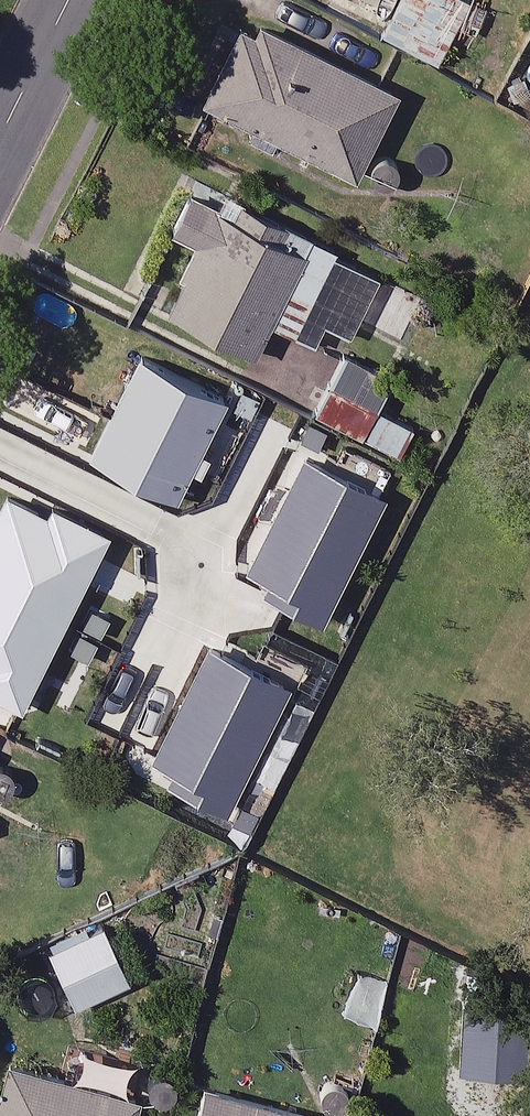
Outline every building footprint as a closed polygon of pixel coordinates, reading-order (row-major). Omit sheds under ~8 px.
[(475,0),(400,0),(383,30),(437,60),(458,24),(476,34),(490,9),(475,0)] [(398,88),(246,16),(205,103),(357,174),(398,88)] [(383,266),(193,177),(170,227),(198,240),(168,305),(256,346),(269,318),(313,339),(322,320),(351,333),(383,266)] [(229,388),(143,345),(91,450),(177,493),(229,388)] [(396,376),(347,351),(332,381),(380,406),(396,376)] [(10,483),(0,502),(0,692),(21,702),(106,529),(10,483)] [(250,732),(200,709),(177,759),(227,782),(250,732)] [(131,978),(104,920),(49,945),(76,1003),(131,978)] [(466,1002),(463,1065),(529,1069),(529,1005),(466,1002)] [(10,1056),(0,1089),(0,1115),(134,1115),(140,1095),(10,1056)] [(204,1080),(194,1115),(316,1115),(317,1110),(204,1080)]
